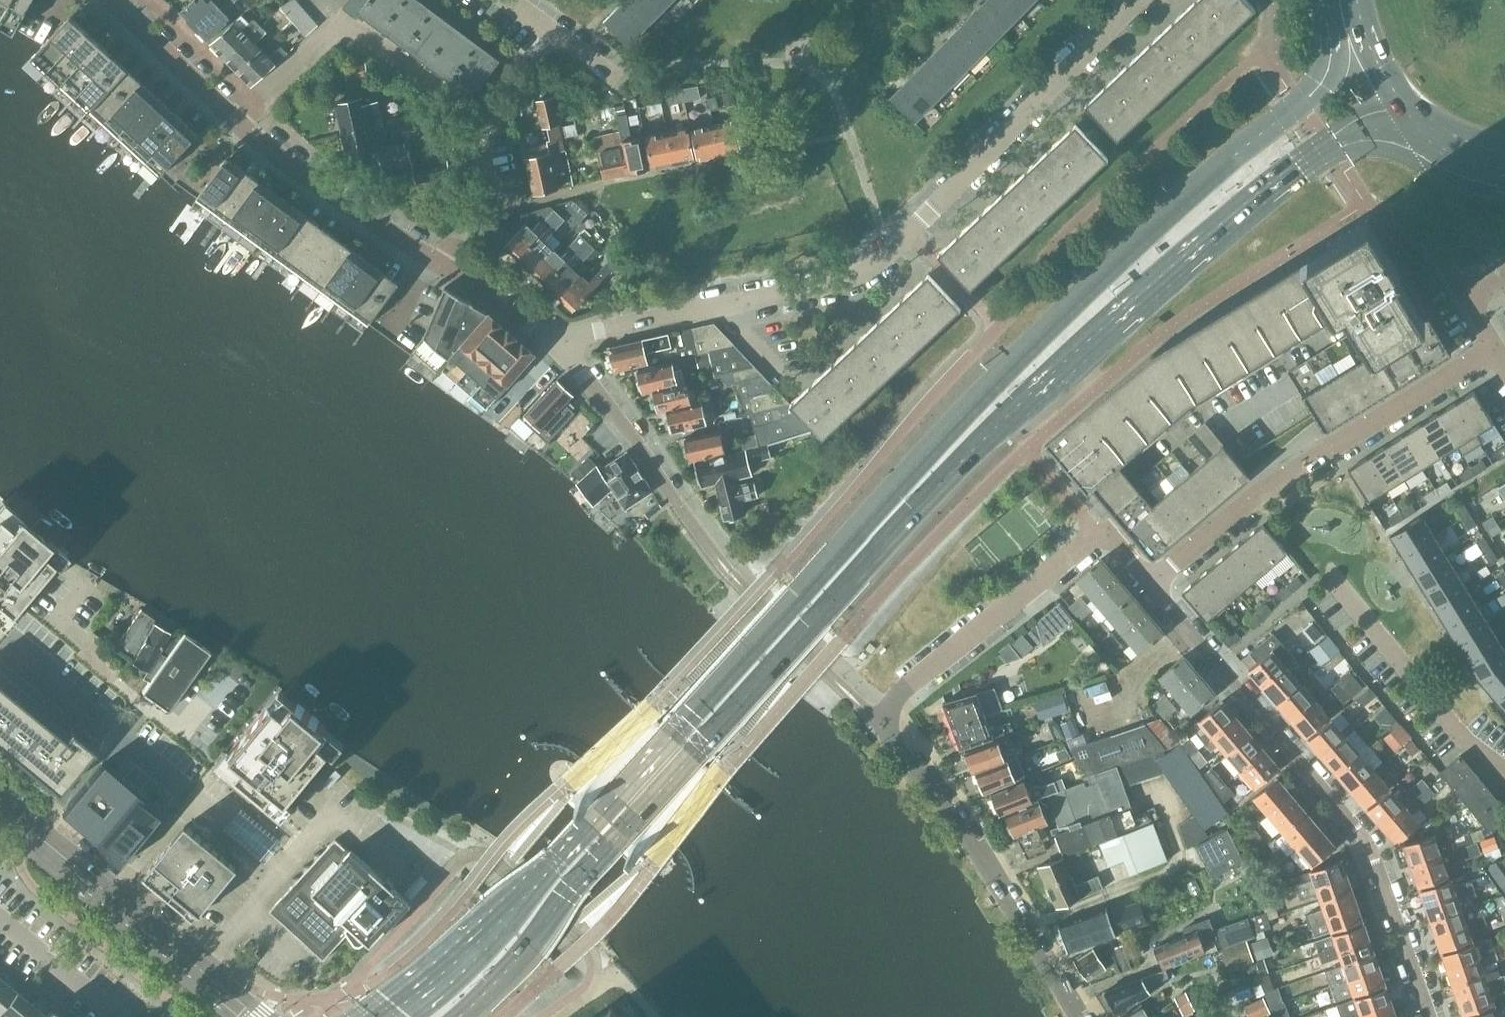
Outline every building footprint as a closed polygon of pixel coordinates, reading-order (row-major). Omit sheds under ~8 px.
[(14,33),(34,0),(0,0),(0,25),(14,33)] [(194,26),(222,0),(193,0),(180,12),(194,26)] [(194,26),(207,41),(231,18),(224,11),(236,0),(222,0),(194,26)] [(293,21),(305,10),(296,0),(291,0),(280,7),(293,21)] [(375,23),(392,0),(350,0),(344,8),(357,18),(360,13),(375,23)] [(402,44),(430,7),(420,0),(392,0),(375,23),(402,44)] [(622,3),(646,26),(664,9),(655,0),(624,0),(622,3)] [(664,9),(672,0),(655,0),(664,9)] [(978,8),(1002,32),(1020,14),(1005,0),(986,0),(978,8)] [(1020,14),(1034,0),(1005,0),(1020,14)] [(1177,17),(1209,51),(1232,30),(1204,0),(1195,0),(1177,17)] [(1232,30),(1256,8),(1248,0),(1204,0),(1232,30)] [(646,26),(622,3),(604,20),(628,44),(646,26)] [(402,44),(430,64),(457,27),(430,7),(402,44)] [(978,8),(960,26),(985,50),(1002,32),(978,8)] [(305,10),(293,21),(306,36),(318,25),(305,10)] [(1177,17),(1154,39),(1186,73),(1209,51),(1177,17)] [(211,43),(225,58),(260,25),(254,18),(242,29),(234,21),(211,43)] [(32,57),(47,71),(81,34),(80,34),(76,38),(69,32),(73,28),(67,22),(66,21),(32,57)] [(225,58),(238,73),(262,50),(255,43),(267,32),(260,25),(225,58)] [(960,26),(943,44),(967,68),(985,50),(960,26)] [(430,64),(457,85),(485,48),(457,27),(430,64)] [(47,71),(61,84),(95,47),(94,47),(90,51),(83,45),(88,41),(81,34),(47,71)] [(1154,39),(1131,61),(1163,95),(1186,73),(1154,39)] [(943,44),(925,62),(950,86),(967,68),(943,44)] [(262,50),(238,73),(252,87),(287,53),(281,46),(269,57),(262,50)] [(61,84),(75,97),(109,60),(108,60),(104,64),(98,58),(102,54),(95,47),(61,84)] [(485,48),(457,85),(472,96),(468,101),(481,110),(504,79),(492,70),(500,59),(485,48)] [(75,97),(89,110),(123,73),(122,73),(118,77),(112,71),(116,67),(109,60),(75,97)] [(1131,61),(1108,82),(1141,116),(1163,95),(1131,61)] [(925,62),(908,80),(932,103),(950,86),(925,62)] [(89,110),(104,123),(137,86),(136,86),(132,90),(126,84),(130,80),(123,73),(89,110)] [(915,121),(932,103),(908,80),(891,97),(915,121)] [(1141,116),(1108,82),(1085,104),(1117,138),(1141,116)] [(104,123),(118,136),(151,100),(150,99),(146,103),(140,97),(144,93),(137,86),(104,123)] [(698,86),(682,89),(684,101),(700,98),(698,86)] [(682,89),(666,92),(667,100),(668,104),(684,101),(682,89)] [(336,101),(350,167),(383,160),(385,169),(413,163),(408,140),(387,144),(377,99),(363,103),(362,95),(336,101)] [(716,95),(707,97),(710,110),(720,108),(716,95)] [(553,153),(560,151),(565,150),(553,97),(537,100),(543,127),(547,127),(550,140),(553,153)] [(710,110),(707,97),(699,99),(702,112),(710,110)] [(118,136),(132,149),(165,113),(164,112),(160,116),(154,110),(158,106),(151,100),(118,136)] [(648,104),(649,108),(650,114),(663,111),(662,105),(661,101),(648,104)] [(132,149),(146,162),(179,126),(178,125),(174,129),(168,123),(172,119),(165,113),(132,149)] [(626,114),(618,115),(617,116),(628,171),(638,169),(640,171),(645,170),(647,168),(649,167),(642,137),(632,139),(626,114)] [(735,118),(714,123),(720,153),(730,151),(732,153),(738,152),(739,150),(741,149),(735,118)] [(720,153),(714,123),(693,128),(698,158),(701,157),(703,159),(709,158),(711,155),(720,153)] [(1076,123),(1053,145),(1085,179),(1108,157),(1076,123)] [(562,127),(564,137),(578,134),(576,124),(562,127)] [(179,126),(146,162),(161,176),(194,139),(193,138),(189,142),(182,136),(186,132),(179,126)] [(688,127),(667,131),(674,162),(683,160),(686,162),(691,161),(693,159),(695,158),(688,127)] [(674,162),(667,131),(646,135),(652,167),(655,166),(658,168),(662,167),(664,164),(674,162)] [(628,174),(620,132),(595,137),(604,179),(628,174)] [(523,149),(533,194),(559,189),(555,174),(565,171),(560,151),(553,153),(550,140),(547,140),(548,143),(523,149)] [(1053,145),(1030,167),(1062,201),(1085,179),(1053,145)] [(448,159),(429,163),(432,179),(451,175),(448,159)] [(197,198),(213,210),(239,174),(238,174),(235,179),(228,174),(232,169),(223,162),(197,198)] [(432,179),(429,163),(413,167),(416,182),(432,179)] [(1030,167),(1007,188),(1039,223),(1062,201),(1030,167)] [(213,210),(228,221),(255,186),(254,185),(250,190),(244,185),(247,180),(239,174),(213,210)] [(228,221),(244,233),(270,197),(269,196),(266,201),(259,196),(262,191),(255,186),(228,221)] [(1007,188),(984,210),(1016,244),(1039,223),(1007,188)] [(244,233),(259,244),(286,208),(285,208),(281,212),(274,208),(278,203),(270,197),(244,233)] [(589,213),(573,200),(567,208),(573,214),(570,217),(578,224),(589,213)] [(505,245),(519,258),(560,215),(554,210),(550,206),(533,211),(534,215),(541,222),(533,229),(526,223),(505,245)] [(259,244),(275,255),(301,220),(300,219),(297,224),(290,219),(293,214),(286,208),(259,244)] [(984,210),(961,232),(993,266),(1016,244),(984,210)] [(519,258),(533,270),(553,249),(560,242),(551,234),(565,220),(560,215),(519,258)] [(1451,353),(1368,218),(1151,352),(1046,438),(1088,488),(1091,485),(1153,559),(1251,475),(1223,443),(1153,503),(1118,462),(1188,403),(1334,313),(1361,354),(1344,365),(1346,368),(1302,395),(1324,431),(1451,353)] [(275,255),(290,267),(317,231),(316,230),(312,235),(305,230),(309,225),(301,220),(275,255)] [(581,233),(588,239),(594,232),(587,226),(581,233)] [(290,267),(306,278),(332,242),(331,242),(327,246),(321,241),(324,237),(317,231),(290,267)] [(594,232),(588,239),(594,245),(601,238),(595,232),(594,232)] [(993,266),(961,232),(938,254),(970,288),(993,266)] [(533,270),(546,283),(587,240),(581,235),(561,256),(553,249),(533,270)] [(612,243),(621,252),(627,245),(618,236),(612,243)] [(546,283),(560,296),(580,274),(572,266),(592,245),(587,240),(546,283)] [(306,278),(321,289),(347,254),(346,253),(343,258),(336,253),(340,248),(332,242),(306,278)] [(321,289),(337,301),(363,265),(362,264),(358,269),(352,264),(355,259),(347,254),(321,289)] [(580,274),(560,296),(573,309),(614,266),(609,261),(589,282),(580,274)] [(337,301),(352,312),(378,276),(374,281),(367,275),(371,271),(363,265),(337,301)] [(905,295),(938,329),(961,307),(929,273),(905,295)] [(378,276),(352,312),(369,324),(395,288),(393,287),(390,292),(383,287),(386,282),(378,276)] [(414,351),(437,372),(489,313),(474,304),(445,287),(424,336),(414,351)] [(882,316),(915,351),(938,329),(905,295),(882,316)] [(535,353),(489,312),(489,313),(437,372),(433,377),(478,409),(482,404),(487,408),(535,353)] [(860,338),(892,372),(915,351),(882,316),(860,338)] [(738,348),(714,323),(691,328),(697,355),(709,352),(709,354),(738,348)] [(679,359),(697,355),(691,328),(680,331),(684,347),(677,349),(679,359)] [(668,333),(609,347),(611,356),(609,359),(611,367),(614,369),(615,371),(649,363),(646,352),(671,346),(668,333)] [(837,360),(869,394),(892,372),(860,338),(837,360)] [(735,382),(754,365),(738,348),(709,354),(711,363),(715,377),(727,374),(735,382)] [(711,363),(709,354),(709,352),(697,355),(700,365),(711,363)] [(814,381),(846,416),(869,394),(837,360),(814,381)] [(643,393),(654,390),(678,383),(673,361),(638,370),(640,380),(638,382),(640,389),(642,390),(643,393)] [(815,429),(790,403),(754,365),(735,382),(742,415),(750,413),(756,432),(755,433),(758,445),(768,442),(768,443),(815,429)] [(520,416),(510,426),(525,440),(534,430),(547,442),(575,412),(566,403),(574,394),(558,380),(522,418),(520,416)] [(659,412),(667,410),(692,403),(686,381),(678,383),(654,390),(656,399),(654,402),(656,408),(658,410),(659,412)] [(790,403),(815,429),(823,437),(846,416),(814,381),(790,403)] [(1474,390),(1455,402),(1481,443),(1482,443),(1477,434),(1494,423),(1474,390)] [(692,403),(667,410),(669,420),(668,422),(669,429),(672,430),(672,433),(707,424),(702,401),(692,403)] [(1455,402),(1438,413),(1463,454),(1481,443),(1455,402),(1455,403),(1455,402)] [(1437,413),(1420,424),(1440,457),(1456,447),(1462,455),(1463,454),(1438,413),(1437,413)] [(1420,424),(1402,435),(1422,468),(1440,457),(1420,424)] [(685,438),(687,448),(686,450),(687,457),(690,458),(690,461),(726,453),(721,430),(685,438)] [(758,445),(755,433),(740,437),(744,449),(758,445)] [(1402,435),(1385,446),(1405,479),(1422,468),(1402,435)] [(716,483),(725,519),(744,514),(741,500),(758,496),(754,482),(737,486),(735,479),(752,474),(749,461),(771,456),(768,444),(695,462),(701,487),(716,483)] [(1384,446),(1367,457),(1387,490),(1405,479),(1385,446),(1384,446)] [(1494,452),(1499,460),(1504,456),(1504,446),(1494,452)] [(612,488),(619,497),(626,508),(652,490),(627,451),(600,469),(598,466),(577,484),(593,504),(612,488)] [(589,456),(580,464),(588,473),(597,465),(589,456)] [(1368,501),(1387,490),(1367,457),(1366,457),(1348,469),(1368,501)] [(1487,467),(1482,459),(1471,467),(1475,474),(1487,467)] [(1475,474),(1471,467),(1459,474),(1464,482),(1475,474)] [(1447,481),(1435,488),(1440,496),(1452,489),(1447,481)] [(1440,496),(1435,488),(1423,496),(1428,503),(1440,496)] [(1462,517),(1469,513),(1462,501),(1454,506),(1462,517)] [(1416,511),(1411,503),(1400,510),(1405,518),(1416,511)] [(1405,518),(1400,510),(1388,518),(1393,525),(1405,518)] [(1477,524),(1469,513),(1462,517),(1469,529),(1477,524)] [(1497,523),(1493,515),(1482,522),(1487,529),(1497,523)] [(1422,516),(1390,536),(1401,554),(1401,555),(1434,534),(1422,516)] [(13,518),(4,528),(0,524),(0,606),(8,612),(48,563),(35,553),(43,543),(13,518)] [(1247,537),(1246,537),(1271,566),(1288,552),(1263,523),(1246,537),(1247,537)] [(1497,523),(1487,529),(1491,536),(1502,530),(1497,523)] [(1434,534),(1401,555),(1412,572),(1445,552),(1434,534)] [(1491,548),(1484,536),(1476,541),(1483,553),(1491,548)] [(1231,550),(1231,551),(1255,580),(1271,566),(1246,537),(1231,550)] [(1491,548),(1483,553),(1491,565),(1498,560),(1491,548)] [(1215,564),(1239,593),(1255,580),(1231,551),(1215,564)] [(1445,552),(1412,572),(1423,590),(1456,570),(1445,552)] [(1093,597),(1117,577),(1101,558),(1077,579),(1093,597)] [(1199,577),(1199,578),(1224,607),(1239,593),(1215,564),(1199,577)] [(1456,570),(1423,590),(1434,608),(1434,607),(1434,608),(1467,587),(1456,570)] [(1298,576),(1287,585),(1293,592),(1304,583),(1298,576)] [(1093,597),(1109,616),(1133,595),(1117,577),(1093,597)] [(1199,578),(1182,592),(1207,621),(1224,607),(1199,578)] [(1293,592),(1287,585),(1277,594),(1283,601),(1293,592)] [(1467,587),(1434,608),(1445,625),(1478,605),(1467,587)] [(1109,616),(1124,634),(1149,614),(1133,595),(1109,616)] [(1070,605),(1075,612),(1086,603),(1081,596),(1070,605)] [(1036,622),(1043,645),(1074,619),(1060,602),(1036,622)] [(1086,603),(1075,612),(1081,620),(1093,610),(1086,603)] [(1266,603),(1255,612),(1261,619),(1272,610),(1266,603)] [(1478,605),(1445,625),(1456,643),(1489,623),(1478,605)] [(142,678),(148,682),(166,657),(158,652),(169,632),(151,622),(153,618),(140,609),(139,611),(136,608),(129,617),(133,620),(113,648),(129,659),(117,680),(119,681),(130,661),(146,671),(142,678)] [(1261,619),(1255,612),(1245,621),(1251,628),(1261,619)] [(1149,614),(1124,634),(1140,653),(1164,632),(1149,614)] [(1313,621),(1304,629),(1315,642),(1324,634),(1313,621)] [(1489,623),(1456,643),(1467,661),(1500,641),(1489,623)] [(1235,630),(1223,640),(1229,647),(1241,637),(1235,630)] [(1100,642),(1107,649),(1118,640),(1111,632),(1100,642)] [(209,651),(183,633),(166,657),(148,682),(141,692),(143,694),(142,696),(151,703),(153,701),(167,711),(209,651)] [(1013,642),(1024,655),(1034,646),(1023,633),(1013,642)] [(1248,670),(1263,686),(1286,666),(1296,658),(1273,633),(1250,653),(1258,662),(1248,670)] [(1328,636),(1309,651),(1320,665),(1339,650),(1328,636)] [(1118,640),(1107,649),(1112,655),(1123,646),(1118,640)] [(1467,661),(1481,683),(1504,663),(1504,649),(1500,641),(1467,661)] [(1160,676),(1176,694),(1200,674),(1184,655),(1160,676)] [(1481,683),(1494,699),(1495,699),(1504,690),(1504,663),(1481,683)] [(1263,686),(1277,703),(1301,683),(1286,666),(1263,686)] [(1349,670),(1336,680),(1350,697),(1363,687),(1349,670)] [(1176,694),(1192,713),(1216,692),(1200,674),(1176,694)] [(1277,703),(1291,720),(1315,700),(1301,683),(1277,703)] [(4,750),(12,756),(25,767),(33,774),(46,785),(56,793),(92,750),(69,731),(63,738),(43,721),(40,719),(0,686),(0,747),(4,750)] [(952,723),(953,725),(985,714),(980,701),(998,696),(994,687),(944,701),(948,711),(946,714),(948,721),(952,723)] [(1376,695),(1370,687),(1357,698),(1364,705),(1376,695)] [(1495,699),(1504,711),(1504,690),(1495,699)] [(1065,691),(1037,698),(1042,715),(1069,708),(1065,691)] [(1165,694),(1154,703),(1158,709),(1169,700),(1165,694)] [(1169,700),(1158,709),(1165,717),(1176,708),(1169,700)] [(1199,749),(1205,743),(1236,717),(1222,700),(1199,720),(1204,727),(1183,744),(1191,755),(1199,749)] [(1315,700),(1291,720),(1306,737),(1329,716),(1315,700)] [(274,704),(232,756),(244,766),(236,776),(267,802),(274,792),(287,802),(330,750),(317,740),(326,730),(325,730),(313,720),(313,721),(308,721),(306,715),(307,715),(295,704),(293,706),(287,715),(274,704)] [(1397,721),(1386,707),(1377,715),(1388,728),(1397,721)] [(985,714),(953,725),(954,726),(952,730),(954,736),(958,738),(962,748),(994,737),(993,736),(1006,732),(1005,731),(1013,729),(1010,722),(990,728),(985,714)] [(1236,717),(1205,743),(1210,750),(1219,744),(1227,754),(1251,734),(1236,717)] [(1145,724),(1166,748),(1180,742),(1159,719),(1145,724)] [(1323,757),(1346,736),(1356,729),(1350,722),(1341,730),(1332,719),(1308,740),(1323,757)] [(1087,775),(1088,775),(1116,765),(1166,748),(1145,724),(1071,749),(1072,751),(1077,759),(1087,775)] [(1400,724),(1384,737),(1395,751),(1411,737),(1400,724)] [(1251,734),(1227,754),(1241,770),(1265,750),(1251,734)] [(1323,757),(1337,773),(1360,753),(1346,736),(1323,757)] [(1412,737),(1403,745),(1412,756),(1421,748),(1412,737)] [(974,772),(976,771),(1005,759),(1002,751),(998,739),(966,750),(966,751),(965,754),(968,762),(970,763),(974,772)] [(1116,765),(1123,786),(1165,772),(1157,760),(1180,744),(1180,742),(1166,748),(1116,765)] [(1157,760),(1165,772),(1194,815),(1179,825),(1187,848),(1208,836),(1205,827),(1227,813),(1198,769),(1189,757),(1180,744),(1157,760)] [(1017,746),(1002,751),(1005,759),(1008,758),(1020,754),(1017,746)] [(1189,757),(1198,769),(1208,761),(1199,749),(1191,755),(1189,757)] [(1265,750),(1241,770),(1241,771),(1238,773),(1243,778),(1246,776),(1255,787),(1279,767),(1265,750)] [(1061,765),(1077,759),(1072,751),(1058,758),(1061,765)] [(1337,773),(1351,790),(1375,769),(1360,753),(1337,773)] [(1490,833),(1504,820),(1504,809),(1461,755),(1440,772),(1490,833)] [(1005,759),(976,771),(977,773),(976,776),(978,781),(981,783),(984,792),(1031,774),(1028,765),(1012,770),(1008,758),(1005,759)] [(63,810),(61,812),(124,864),(126,862),(164,815),(101,763),(68,803),(63,810)] [(1375,769),(1351,790),(1365,806),(1389,786),(1380,776),(1387,771),(1381,764),(1375,769)] [(1088,775),(1092,784),(1086,786),(1084,782),(1048,796),(1047,795),(1042,797),(1046,808),(1052,806),(1059,826),(1051,829),(1052,835),(1055,834),(1110,813),(1117,833),(1152,820),(1149,812),(1135,817),(1123,786),(1116,765),(1088,775)] [(1213,783),(1219,789),(1226,783),(1221,776),(1213,783)] [(1254,797),(1268,814),(1292,794),(1277,777),(1254,797)] [(1422,779),(1408,791),(1415,798),(1429,787),(1422,779)] [(999,814),(1042,797),(1047,795),(1054,792),(1050,783),(1043,786),(1028,792),(1023,780),(991,793),(992,795),(990,797),(993,805),(996,806),(999,814)] [(1226,783),(1219,789),(1225,797),(1233,790),(1226,783)] [(1429,787),(1415,798),(1421,806),(1435,794),(1429,787)] [(1368,810),(1382,826),(1415,798),(1408,791),(1399,799),(1391,789),(1368,810)] [(1268,814),(1283,831),(1306,811),(1292,794),(1268,814)] [(1415,798),(1382,826),(1397,843),(1420,823),(1412,813),(1421,806),(1415,798)] [(1016,836),(1027,857),(1047,849),(1041,837),(1047,833),(1043,825),(1048,822),(1039,799),(1006,812),(1010,822),(1008,826),(1010,832),(1014,834),(1015,836),(1016,836)] [(1283,831),(1297,849),(1321,829),(1306,811),(1283,831)] [(1110,813),(1055,834),(1062,851),(1068,849),(1068,852),(1117,833),(1110,813)] [(236,832),(260,852),(272,839),(247,818),(236,832)] [(1242,826),(1247,832),(1254,826),(1249,819),(1242,826)] [(1124,859),(1137,871),(1167,860),(1153,822),(1100,842),(1108,865),(1124,859)] [(187,912),(192,906),(200,913),(238,867),(222,853),(212,845),(186,824),(143,876),(187,912)] [(1254,826),(1247,832),(1254,840),(1261,834),(1254,826)] [(1195,846),(1212,878),(1244,861),(1227,829),(1195,846)] [(1321,829),(1297,849),(1312,866),(1336,846),(1321,829)] [(1454,836),(1459,849),(1472,844),(1468,832),(1454,836)] [(1404,845),(1412,866),(1441,855),(1442,856),(1456,851),(1453,843),(1439,848),(1434,834),(1404,845)] [(1480,841),(1485,854),(1500,848),(1495,835),(1480,841)] [(291,925),(293,924),(306,935),(304,937),(326,957),(330,952),(353,928),(371,944),(409,902),(395,889),(396,884),(393,879),(388,877),(383,878),(377,873),(351,849),(349,851),(345,848),(335,839),(322,853),(314,854),(314,862),(311,865),(303,866),(303,873),(300,877),(292,878),(293,885),(270,910),(284,923),(286,925),(289,925),(291,925)] [(1270,860),(1276,867),(1284,860),(1278,853),(1270,860)] [(1441,855),(1412,866),(1419,887),(1449,876),(1442,856),(1441,855)] [(1038,866),(1047,886),(1071,875),(1063,857),(1038,866)] [(1296,885),(1298,892),(1347,875),(1341,859),(1311,870),(1314,879),(1296,885)] [(1284,860),(1276,867),(1271,871),(1277,880),(1288,876),(1285,871),(1290,867),(1284,860)] [(1071,875),(1047,886),(1057,908),(1081,897),(1103,887),(1098,876),(1076,885),(1071,875)] [(1318,892),(1321,900),(1352,890),(1347,875),(1298,892),(1300,899),(1318,892)] [(1420,890),(1425,905),(1481,886),(1479,879),(1454,887),(1451,879),(1420,890)] [(1425,905),(1431,920),(1462,909),(1459,902),(1484,893),(1481,886),(1425,905)] [(1306,914),(1308,921),(1357,905),(1352,890),(1321,900),(1324,908),(1306,914)] [(1139,902),(1108,912),(1115,933),(1119,931),(1146,922),(1139,902)] [(1357,905),(1308,921),(1311,929),(1308,929),(1310,936),(1314,935),(1315,936),(1362,920),(1357,905)] [(1106,907),(1059,923),(1069,952),(1115,936),(1114,933),(1115,933),(1108,912),(1107,912),(1106,907)] [(1431,920),(1436,935),(1485,918),(1482,910),(1464,917),(1462,909),(1431,920)] [(1250,917),(1253,924),(1268,919),(1266,912),(1250,917)] [(1485,918),(1436,935),(1441,950),(1472,939),(1469,931),(1487,925),(1485,918)] [(1196,930),(1155,947),(1163,968),(1206,951),(1202,943),(1216,937),(1208,919),(1194,924),(1196,930)] [(1268,919),(1253,924),(1255,933),(1271,927),(1268,919)] [(1219,932),(1224,947),(1254,936),(1249,921),(1219,932)] [(1315,940),(1320,956),(1369,939),(1364,923),(1315,940)] [(1276,951),(1271,936),(1248,944),(1253,959),(1276,951)] [(1504,949),(1504,942),(1493,946),(1490,938),(1485,940),(1484,939),(1442,954),(1448,969),(1504,949)] [(1340,956),(1343,964),(1374,953),(1369,939),(1320,956),(1322,963),(1340,956)] [(1247,943),(1222,951),(1228,970),(1253,962),(1247,943)] [(1074,959),(1087,980),(1106,968),(1093,947),(1074,959)] [(1124,947),(1117,949),(1121,960),(1128,957),(1124,947)] [(1453,984),(1484,973),(1481,965),(1499,959),(1499,958),(1504,956),(1504,949),(1448,969),(1453,984)] [(1325,970),(1330,985),(1379,968),(1374,953),(1343,964),(1325,970)] [(1253,960),(1259,977),(1269,974),(1263,956),(1253,960)] [(1128,957),(1121,960),(1125,970),(1132,968),(1128,957)] [(1379,968),(1330,985),(1336,1001),(1385,984),(1379,968)] [(1106,991),(1110,998),(1109,999),(1111,1002),(1111,1004),(1113,1009),(1115,1010),(1117,1013),(1151,993),(1146,984),(1168,976),(1166,969),(1106,991)] [(1458,999),(1504,982),(1504,977),(1504,975),(1487,981),(1484,973),(1453,984),(1458,999)] [(1269,974),(1259,977),(1264,991),(1274,988),(1269,974)] [(16,991),(1,979),(0,981),(0,1011),(16,991)] [(1458,999),(1463,1014),(1494,1003),(1491,995),(1504,990),(1504,982),(1458,999)] [(1342,1016),(1350,1016),(1391,1003),(1386,987),(1337,1004),(1342,1016)] [(1275,989),(1275,988),(1265,992),(1270,1007),(1280,1003),(1278,998),(1281,997),(1278,988),(1275,989)] [(31,1004),(16,991),(0,1011),(0,1016),(20,1016),(31,1004)] [(1178,1004),(1183,1013),(1193,1008),(1187,999),(1178,1004)] [(1247,1004),(1251,1014),(1252,1016),(1267,1016),(1268,1016),(1260,999),(1247,1004)] [(1273,1016),(1290,1016),(1285,1002),(1270,1008),(1273,1016)] [(1147,1013),(1150,1011),(1146,1004),(1143,1006),(1141,1003),(1132,1009),(1131,1008),(1117,1016),(1150,1016),(1147,1013)] [(1391,1003),(1350,1016),(1396,1016),(1391,1003)] [(46,1016),(31,1004),(20,1016),(45,1016),(46,1016)] [(1498,1015),(1495,1007),(1466,1016),(1504,1016),(1504,1013),(1498,1015)] [(604,1008),(592,1016),(611,1016),(604,1008)]
